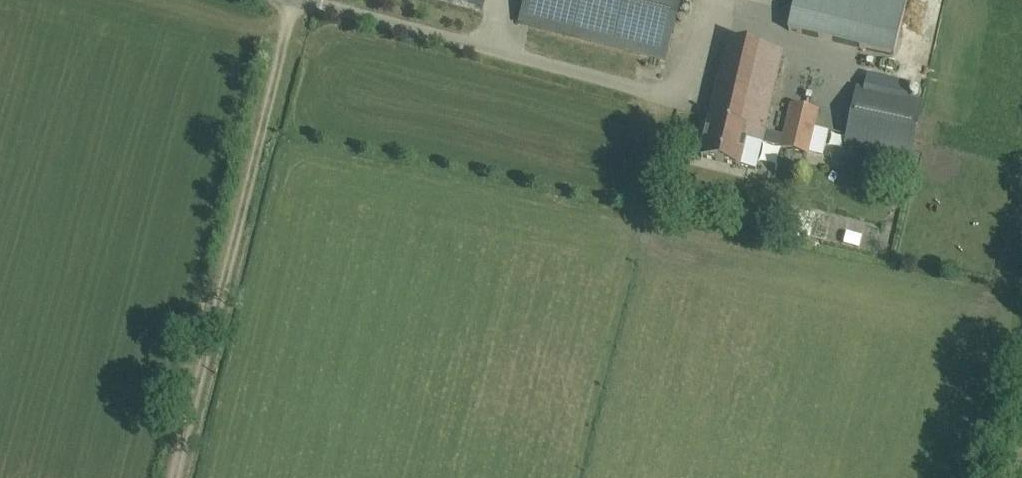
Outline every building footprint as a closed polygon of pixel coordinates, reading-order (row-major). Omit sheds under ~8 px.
[(666,60),(682,0),(526,0),(520,22),(666,60)] [(788,31),(804,34),(894,54),(906,0),(795,0),(788,31)] [(710,117),(701,157),(721,162),(740,166),(746,141),(806,155),(807,152),(823,156),(829,131),(813,128),(816,115),(791,109),(784,139),(764,134),(783,53),(748,45),(728,40),(710,117)] [(844,148),(911,161),(924,102),(857,88),(844,148)]
